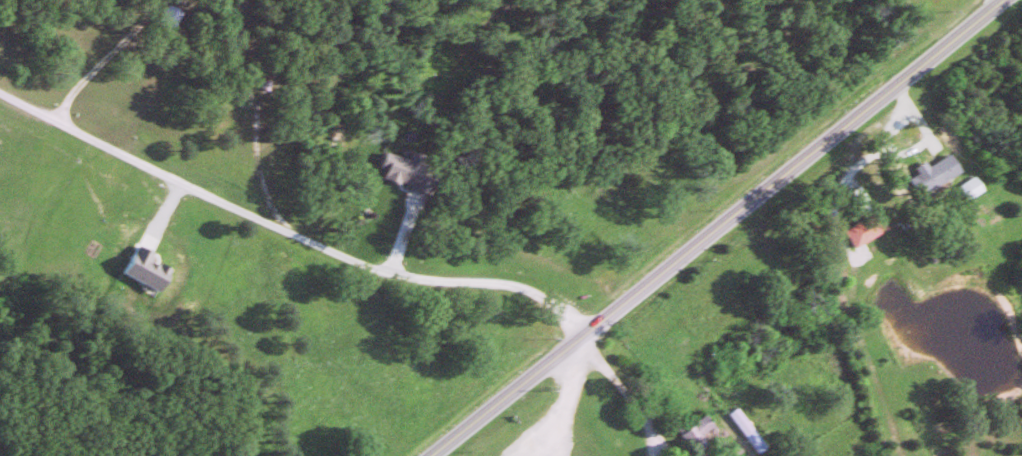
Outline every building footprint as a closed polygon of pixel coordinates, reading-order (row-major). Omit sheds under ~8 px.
[(390,152),(385,168),(390,169),(388,179),(436,193),(443,169),(426,164),(428,155),(415,151),(412,159),(390,152)] [(914,178),(923,195),(965,173),(955,154),(932,165),(930,161),(919,167),(923,173),(914,178)] [(988,190),(979,175),(962,185),(970,200),(988,190)] [(860,205),(871,201),(865,185),(854,189),(860,205)] [(891,231),(882,212),(848,227),(857,246),(891,231)] [(128,274),(165,292),(177,265),(140,248),(128,274)] [(772,445),(742,406),(733,413),(763,451),(772,445)] [(712,440),(707,432),(718,424),(711,413),(685,431),(698,450),(712,440)] [(748,450),(742,443),(726,455),(740,455),(748,450)]
